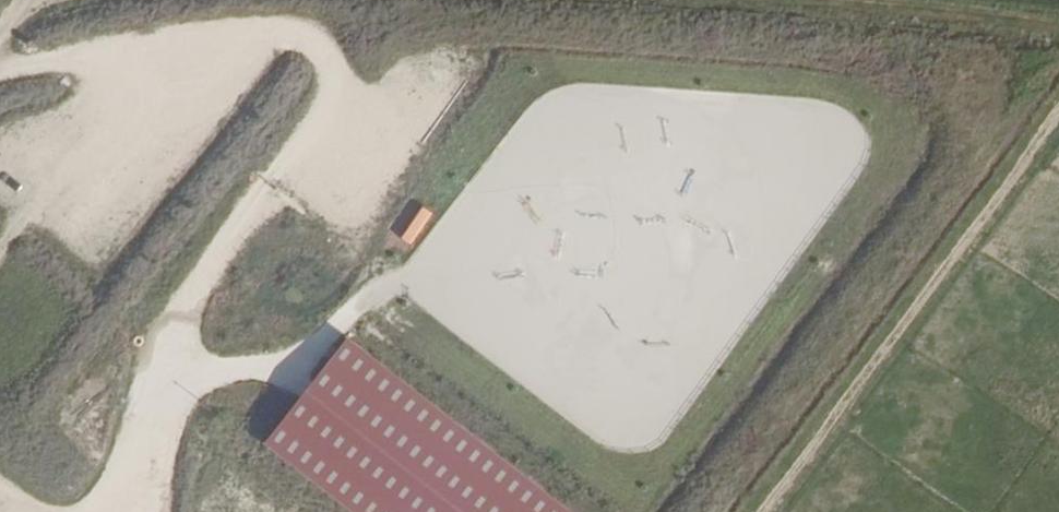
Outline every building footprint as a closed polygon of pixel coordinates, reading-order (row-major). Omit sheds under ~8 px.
[(268,441),(358,511),(568,511),(349,340),(268,441)]
